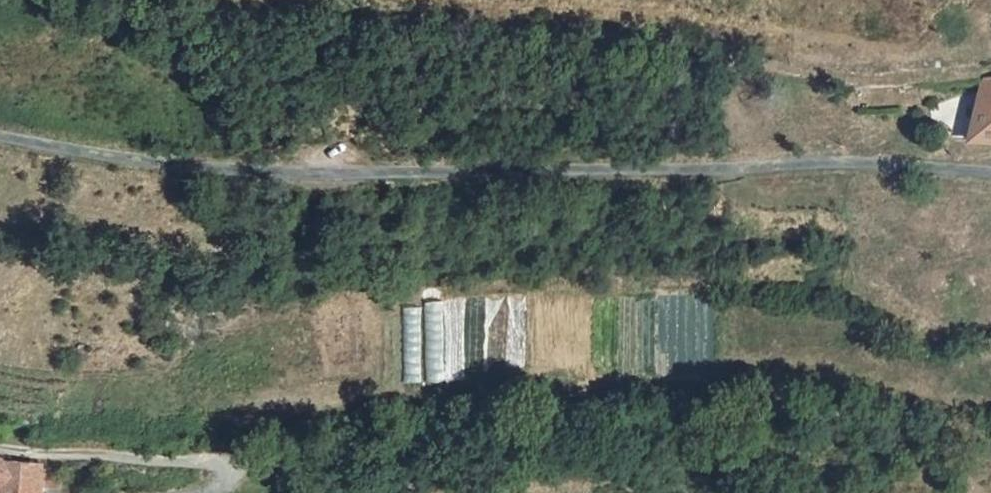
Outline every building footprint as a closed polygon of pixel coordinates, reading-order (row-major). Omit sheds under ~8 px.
[(984,75),(977,108),(990,110),(990,75),(984,75)] [(977,108),(970,143),(990,144),(990,110),(977,108)] [(0,459),(0,492),(45,492),(43,467),(29,465),(7,461),(0,459)]
